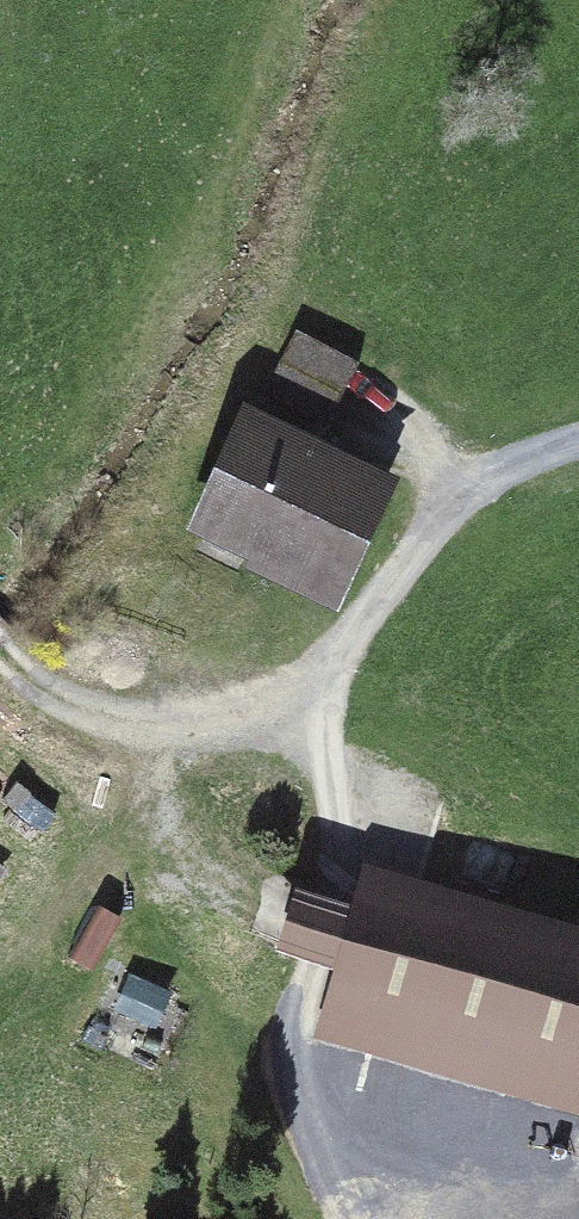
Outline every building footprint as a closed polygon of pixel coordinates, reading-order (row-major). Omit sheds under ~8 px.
[(189,533),(332,601),(393,475),(250,407),(189,533)] [(323,1062),(578,1129),(578,950),(367,894),(323,1062)]
